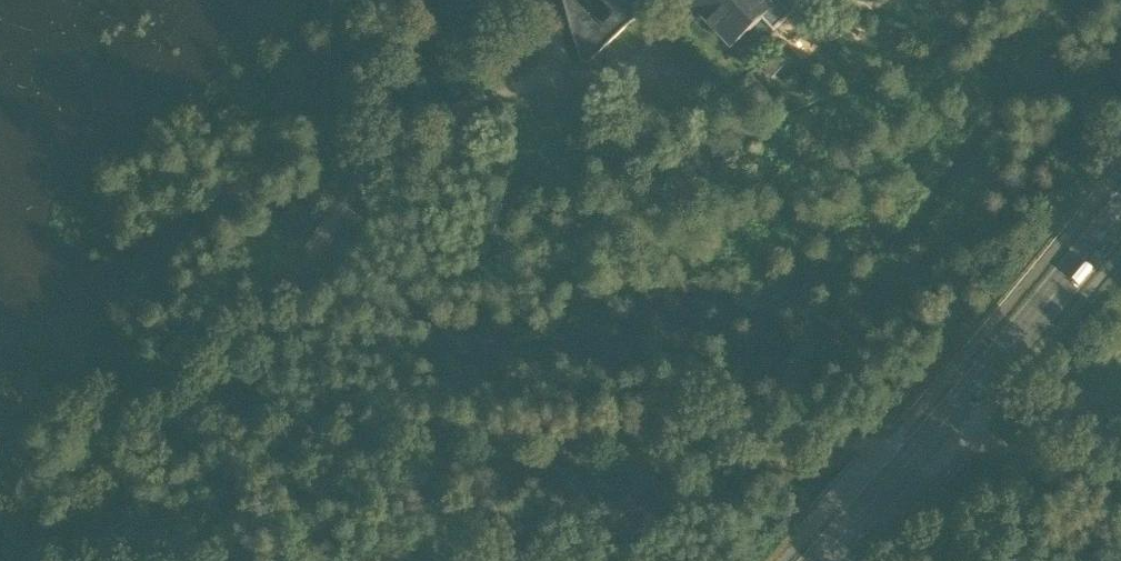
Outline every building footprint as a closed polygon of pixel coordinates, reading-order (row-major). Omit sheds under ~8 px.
[(587,64),(656,0),(562,0),(580,62),(587,64)] [(761,19),(773,7),(768,2),(766,0),(689,0),(686,2),(730,48),(761,19)] [(768,2),(773,7),(761,19),(772,31),(790,15),(776,0),(770,0),(768,2)]
